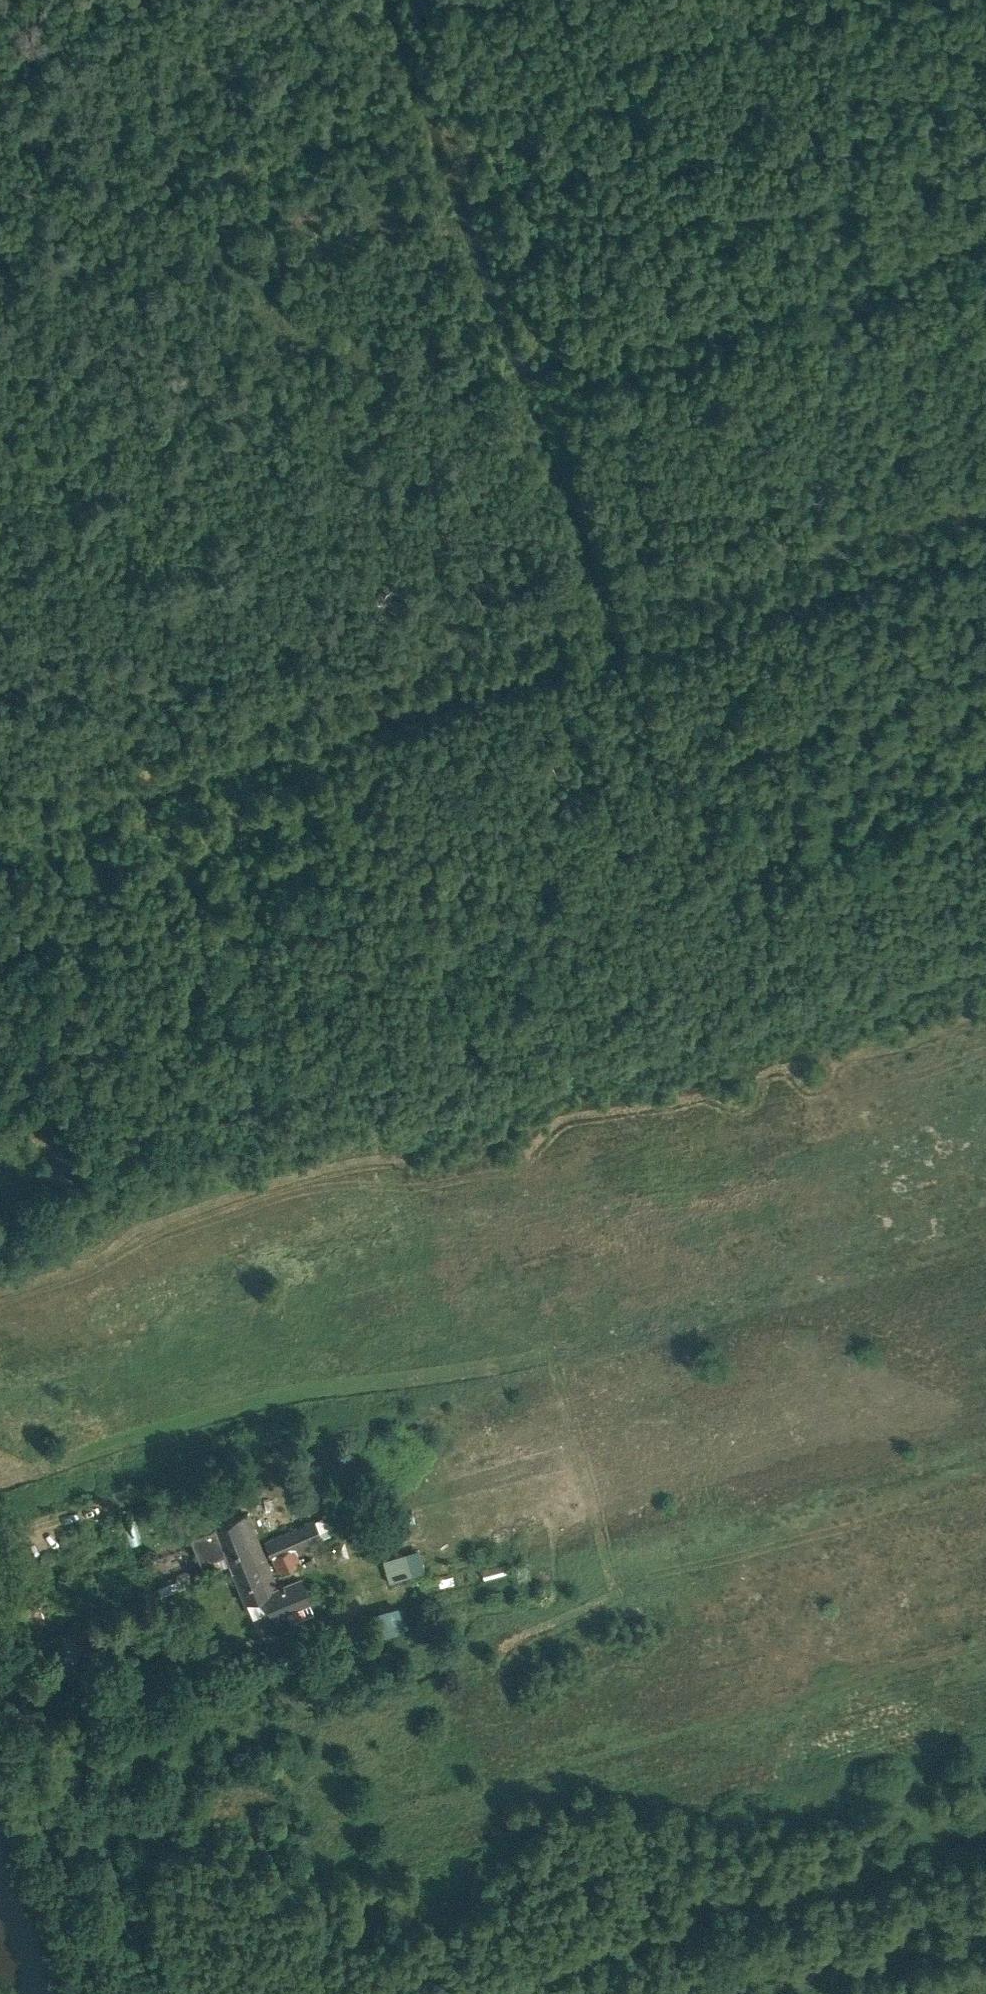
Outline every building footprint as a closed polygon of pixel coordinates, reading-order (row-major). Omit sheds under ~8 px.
[(250,1503),(189,1524),(201,1559),(228,1550),(242,1592),(263,1585),(273,1613),(313,1599),(301,1565),(278,1573),(273,1558),(328,1539),(317,1507),(259,1527),(250,1503)] [(416,1543),(380,1552),(386,1574),(422,1564),(416,1543)] [(507,1561),(485,1568),(487,1577),(510,1570),(507,1561)] [(397,1599),(363,1606),(370,1636),(404,1628),(397,1599)]
